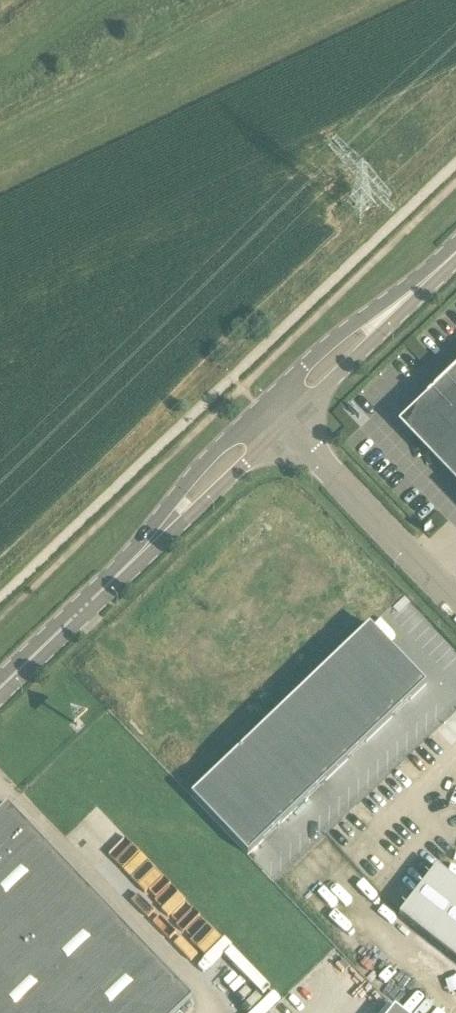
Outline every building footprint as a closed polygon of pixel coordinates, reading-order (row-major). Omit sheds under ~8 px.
[(413,424),(455,469),(455,383),(413,424)] [(370,627),(192,797),(248,856),(427,686),(370,627)] [(193,999),(8,805),(0,813),(0,1012),(178,1012),(193,999)] [(400,915),(455,959),(455,881),(438,867),(400,915)]
